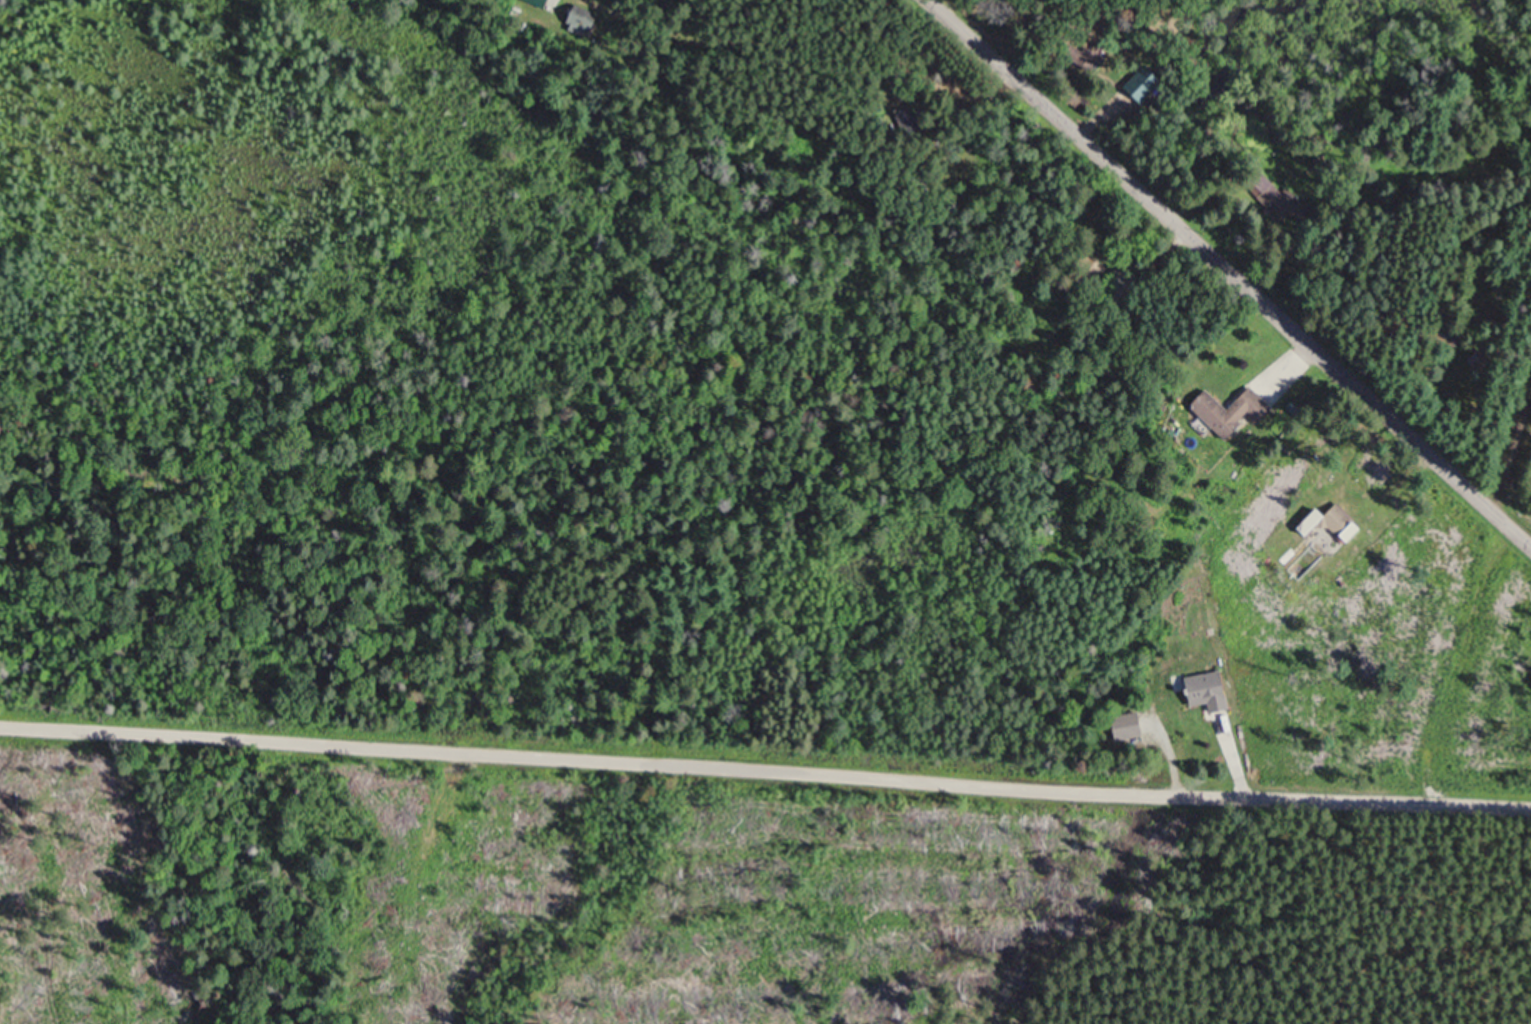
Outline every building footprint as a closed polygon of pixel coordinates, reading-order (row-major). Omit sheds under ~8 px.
[(1140,104),(1130,95),(1118,108),(1129,117),(1140,104)] [(1194,408),(1226,441),(1250,418),(1257,426),(1275,409),(1253,387),(1228,411),(1210,392),(1194,408)] [(1325,552),(1341,537),(1347,543),(1361,531),(1337,504),(1306,531),(1325,552)] [(1222,671),(1187,680),(1194,707),(1210,703),(1213,715),(1232,710),(1222,671)]
